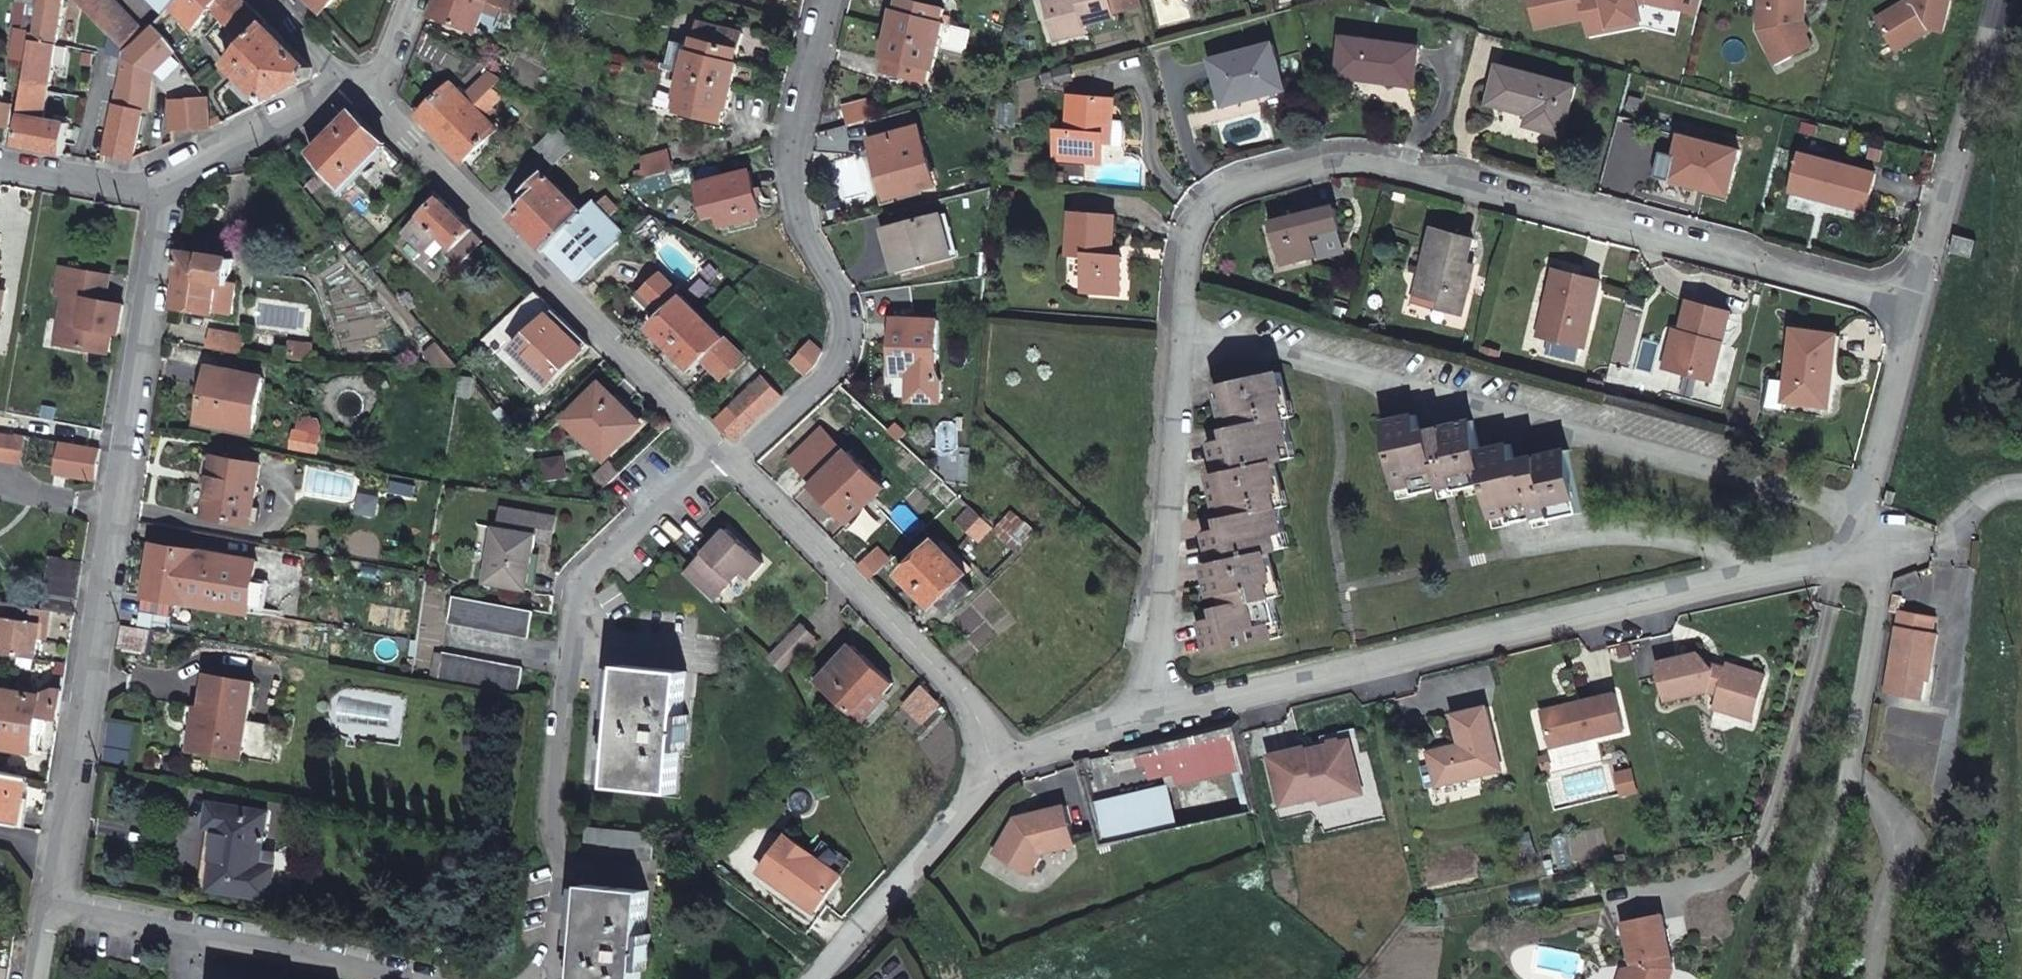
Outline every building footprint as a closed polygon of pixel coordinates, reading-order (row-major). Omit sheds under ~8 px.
[(38,15),(31,57),(17,144),(64,152),(68,123),(45,119),(62,0),(40,0),(38,15)] [(116,0),(75,0),(125,51),(145,30),(116,0)] [(168,8),(172,5),(176,0),(160,0),(168,8)] [(246,0),(176,0),(172,5),(192,25),(212,7),(245,41),(225,59),(263,99),(309,75),(309,65),(246,0)] [(319,10),(329,0),(309,0),(319,10)] [(509,8),(506,6),(491,0),(434,0),(430,11),(472,28),(479,10),(504,19),(509,8)] [(941,43),(947,20),(943,19),(946,6),(921,0),(902,0),(900,9),(897,8),(891,30),(941,43)] [(1146,4),(1146,0),(1051,0),(1049,1),(1048,1),(1059,40),(1090,31),(1088,22),(1118,15),(1118,12),(1146,4)] [(1537,24),(1586,15),(1588,28),(1641,18),(1638,2),(1646,0),(1532,0),(1537,24)] [(1698,12),(1701,0),(1650,0),(1698,12)] [(1814,46),(1802,21),(1806,21),(1808,0),(1762,0),(1760,29),(1770,50),(1786,43),(1792,56),(1814,46)] [(1878,19),(1897,51),(1933,30),(1944,30),(1952,0),(1914,0),(1914,1),(1910,5),(1901,5),(1878,19)] [(7,54),(31,57),(38,15),(22,13),(19,27),(12,25),(7,54)] [(154,22),(145,30),(125,51),(103,150),(134,156),(138,108),(143,108),(152,70),(177,50),(164,33),(154,22)] [(686,73),(734,85),(740,62),(737,61),(743,32),(701,22),(697,38),(693,37),(691,45),(671,41),(665,67),(686,73)] [(935,66),(941,43),(891,30),(885,52),(888,53),(885,65),(928,76),(931,64),(935,66)] [(1416,46),(1342,38),(1338,77),(1412,87),(1416,46)] [(1786,43),(1770,50),(1776,64),(1792,56),(1786,43)] [(1272,47),(1210,61),(1221,107),(1283,92),(1272,47)] [(1576,85),(1498,64),(1487,102),(1529,114),(1526,123),(1563,133),(1576,85)] [(728,109),(734,85),(686,73),(680,96),(683,97),(679,109),(722,120),(725,108),(728,109)] [(478,98),(492,85),(483,76),(464,94),(450,80),(416,112),(439,135),(478,98)] [(439,135),(462,160),(497,128),(483,112),(501,95),(492,85),(478,98),(439,135)] [(172,128),(210,124),(206,94),(169,99),(172,128)] [(1102,163),(1104,142),(1107,124),(1114,125),(1117,100),(1072,95),(1069,130),(1059,129),(1055,158),(1102,163)] [(851,123),(876,116),(870,99),(846,106),(851,123)] [(6,128),(11,103),(0,101),(0,126),(6,128)] [(363,117),(353,108),(310,150),(340,185),(386,140),(363,117)] [(556,124),(536,145),(553,162),(575,141),(556,124)] [(1107,124),(1104,142),(1112,143),(1114,125),(1107,124)] [(916,126),(872,138),(875,151),(887,194),(933,182),(922,146),(916,126)] [(1681,134),(1670,172),(1691,178),(1689,185),(1726,195),(1740,149),(1681,134)] [(654,175),(675,169),(669,151),(644,158),(650,176),(654,175)] [(1829,188),(1827,194),(1868,204),(1876,170),(1801,151),(1795,179),(1829,188)] [(752,170),(699,182),(706,209),(717,206),(722,224),(763,214),(752,170)] [(514,214),(548,248),(585,211),(545,171),(527,189),(533,195),(514,214)] [(1691,178),(1670,172),(1668,179),(1689,185),(1691,178)] [(650,176),(634,180),(637,191),(657,186),(654,175),(650,176)] [(1793,186),(1827,194),(1829,188),(1795,179),(1793,186)] [(484,236),(441,194),(437,190),(416,209),(421,214),(408,227),(430,249),(445,234),(465,255),(484,236)] [(548,248),(577,278),(628,234),(619,225),(612,218),(621,209),(608,196),(599,204),(595,200),(585,211),(548,248)] [(1338,202),(1276,217),(1285,258),(1318,251),(1315,234),(1323,232),(1324,235),(1344,229),(1338,202)] [(1116,215),(1075,211),(1071,251),(1088,253),(1084,289),(1122,292),(1125,256),(1113,254),(1116,215)] [(897,270),(953,257),(943,214),(887,228),(897,270)] [(1466,272),(1469,261),(1476,235),(1437,225),(1425,269),(1432,271),(1425,295),(1424,300),(1463,310),(1473,274),(1466,272)] [(1980,237),(1960,232),(1955,249),(1975,254),(1980,237)] [(207,253),(183,249),(178,276),(182,277),(177,305),(214,311),(215,308),(233,310),(238,284),(229,283),(234,256),(208,252),(207,253)] [(1476,263),(1469,261),(1466,272),(1473,274),(1476,263)] [(1560,266),(1550,304),(1557,306),(1549,334),(1554,335),(1584,344),(1587,344),(1605,278),(1560,266)] [(120,329),(124,302),(109,299),(100,298),(103,273),(65,268),(62,290),(68,291),(61,344),(111,351),(114,328),(120,329)] [(1432,271),(1425,269),(1418,293),(1425,295),(1432,271)] [(653,326),(672,345),(704,313),(663,272),(642,294),(663,315),(653,326)] [(100,298),(109,299),(112,274),(103,273),(100,298)] [(588,344),(538,290),(483,337),(540,393),(588,344)] [(1690,297),(1682,328),(1672,364),(1713,375),(1719,353),(1717,352),(1720,339),(1722,339),(1730,307),(1690,297)] [(1557,306),(1550,304),(1542,332),(1549,334),(1557,306)] [(704,313),(672,345),(692,365),(703,355),(722,373),(742,353),(718,327),(704,313)] [(937,372),(938,318),(894,317),(893,371),(908,371),(907,400),(939,401),(940,380),(937,372)] [(203,344),(231,350),(234,330),(206,325),(203,344)] [(1672,364),(1682,328),(1675,326),(1665,362),(1672,364)] [(1794,331),(1780,382),(1775,401),(1814,412),(1823,381),(1826,382),(1837,343),(1794,331)] [(1580,359),(1584,344),(1554,335),(1550,350),(1580,359)] [(815,365),(823,350),(812,340),(793,358),(807,373),(815,365)] [(1296,409),(1286,366),(1219,383),(1224,409),(1232,407),(1235,421),(1226,423),(1228,433),(1211,437),(1218,468),(1211,469),(1217,499),(1226,497),(1230,513),(1221,515),(1224,526),(1208,530),(1214,558),(1208,559),(1221,613),(1205,617),(1212,648),(1288,629),(1279,590),(1284,588),(1273,545),(1290,541),(1281,500),(1287,499),(1277,455),(1298,450),(1290,410),(1296,409)] [(200,420),(255,429),(264,376),(209,367),(200,420)] [(714,419),(734,439),(784,394),(764,374),(714,419)] [(1775,401),(1780,382),(1765,378),(1757,407),(1772,411),(1775,401)] [(839,384),(833,389),(839,395),(845,390),(839,384)] [(641,423),(602,385),(567,419),(606,457),(641,423)] [(1416,413),(1386,417),(1396,495),(1490,482),(1494,517),(1534,511),(1535,518),(1579,512),(1571,449),(1514,458),(1512,444),(1477,449),(1473,420),(1418,429),(1416,413)] [(896,422),(889,430),(898,438),(905,431),(896,422)] [(321,432),(297,428),(294,444),(318,448),(321,432)] [(36,467),(96,477),(101,445),(41,435),(36,467)] [(200,506),(253,513),(261,456),(208,449),(200,506)] [(847,450),(831,467),(826,462),(819,469),(824,474),(814,484),(850,520),(884,487),(847,450)] [(602,480),(615,468),(608,461),(595,473),(602,480)] [(935,489),(951,504),(961,494),(944,478),(935,489)] [(1892,487),(1887,502),(1895,505),(1899,489),(1892,487)] [(994,529),(975,509),(960,523),(980,542),(994,529)] [(539,522),(527,520),(525,532),(496,528),(488,582),(529,589),(537,536),(552,538),(555,515),(540,512),(539,522)] [(1015,515),(998,531),(1010,544),(1027,528),(1015,515)] [(525,532),(527,520),(498,516),(496,528),(525,532)] [(730,521),(696,554),(722,580),(727,584),(746,565),(752,570),(765,557),(730,521)] [(935,604),(941,599),(964,577),(969,573),(938,540),(904,572),(935,604)] [(142,623),(173,629),(179,597),(193,599),(200,549),(156,541),(142,623)] [(860,565),(872,576),(892,558),(880,546),(860,565)] [(200,549),(193,599),(253,610),(258,578),(261,559),(200,549)] [(74,612),(83,560),(51,554),(43,605),(43,608),(50,609),(74,612)] [(722,580),(696,554),(689,561),(715,587),(722,580)] [(432,568),(426,567),(420,598),(427,599),(432,568)] [(1898,577),(1896,588),(1925,578),(1921,569),(1898,577)] [(964,577),(941,599),(952,611),(975,589),(964,577)] [(274,580),(258,578),(253,610),(269,612),(274,580)] [(540,610),(461,596),(456,624),(535,637),(540,610)] [(16,601),(13,618),(3,616),(0,635),(0,652),(38,658),(41,635),(46,636),(50,609),(43,608),(43,605),(16,601)] [(1903,607),(1889,689),(1925,695),(1930,665),(1935,666),(1941,630),(1937,630),(1940,614),(1903,607)] [(805,623),(784,644),(797,658),(819,636),(805,623)] [(123,624),(118,658),(145,664),(160,667),(165,633),(123,624)] [(818,680),(853,711),(875,686),(882,692),(893,679),(851,642),(818,680)] [(773,656),(786,670),(797,658),(784,644),(773,656)] [(447,679),(462,682),(526,693),(531,667),(451,653),(447,679)] [(1658,664),(1666,701),(1708,692),(1719,695),(1715,709),(1733,714),(1736,704),(1756,710),(1767,676),(1729,664),(1726,674),(1715,670),(1700,654),(1658,664)] [(677,791),(683,741),(688,741),(692,713),(687,712),(692,672),(630,663),(615,784),(677,791)] [(202,749),(243,756),(258,681),(212,672),(205,707),(210,708),(202,749)] [(939,702),(921,684),(904,703),(923,721),(939,702)] [(875,686),(853,711),(859,717),(863,721),(885,695),(882,692),(875,686)] [(58,718),(62,688),(57,688),(42,695),(0,689),(0,745),(33,750),(39,715),(58,718)] [(1543,716),(1551,749),(1625,731),(1615,694),(1578,703),(1579,708),(1543,716)] [(1753,720),(1756,710),(1736,704),(1733,714),(1753,720)] [(205,707),(201,706),(193,747),(202,749),(210,708),(205,707)] [(1487,708),(1454,716),(1461,745),(1462,750),(1456,752),(1450,748),(1429,753),(1432,766),(1441,771),(1444,785),(1502,771),(1487,708)] [(1241,719),(1121,745),(1126,767),(1157,761),(1160,776),(1166,775),(1168,786),(1187,782),(1187,783),(1252,768),(1241,719)] [(107,762),(132,767),(140,725),(113,720),(107,762)] [(1270,756),(1282,807),(1318,798),(1320,804),(1343,799),(1359,774),(1351,741),(1308,751),(1308,747),(1270,756)] [(1432,766),(1437,787),(1444,785),(1441,771),(1432,766)] [(20,827),(28,775),(0,770),(0,822),(20,827)] [(1359,774),(1343,799),(1364,794),(1359,774)] [(1168,787),(1087,806),(1097,847),(1178,829),(1168,787)] [(271,810),(214,800),(209,823),(223,825),(212,888),(270,898),(276,864),(262,861),(271,810)] [(1027,814),(1019,827),(1010,830),(996,853),(1031,873),(1044,851),(1077,843),(1068,804),(1027,814)] [(1017,817),(1010,830),(1019,827),(1027,814),(1017,817)] [(660,833),(593,826),(591,850),(657,858),(660,833)] [(592,882),(581,978),(643,978),(645,961),(651,962),(655,934),(649,933),(654,889),(592,882)] [(771,923),(811,967),(821,953),(800,930),(821,903),(801,883),(771,923)] [(1633,962),(1628,978),(1670,978),(1666,977),(1670,965),(1675,965),(1664,911),(1624,919),(1633,962)] [(1633,962),(1625,964),(1620,978),(1628,978),(1633,962)] [(1670,965),(1666,977),(1670,978),(1675,965),(1670,965)]
